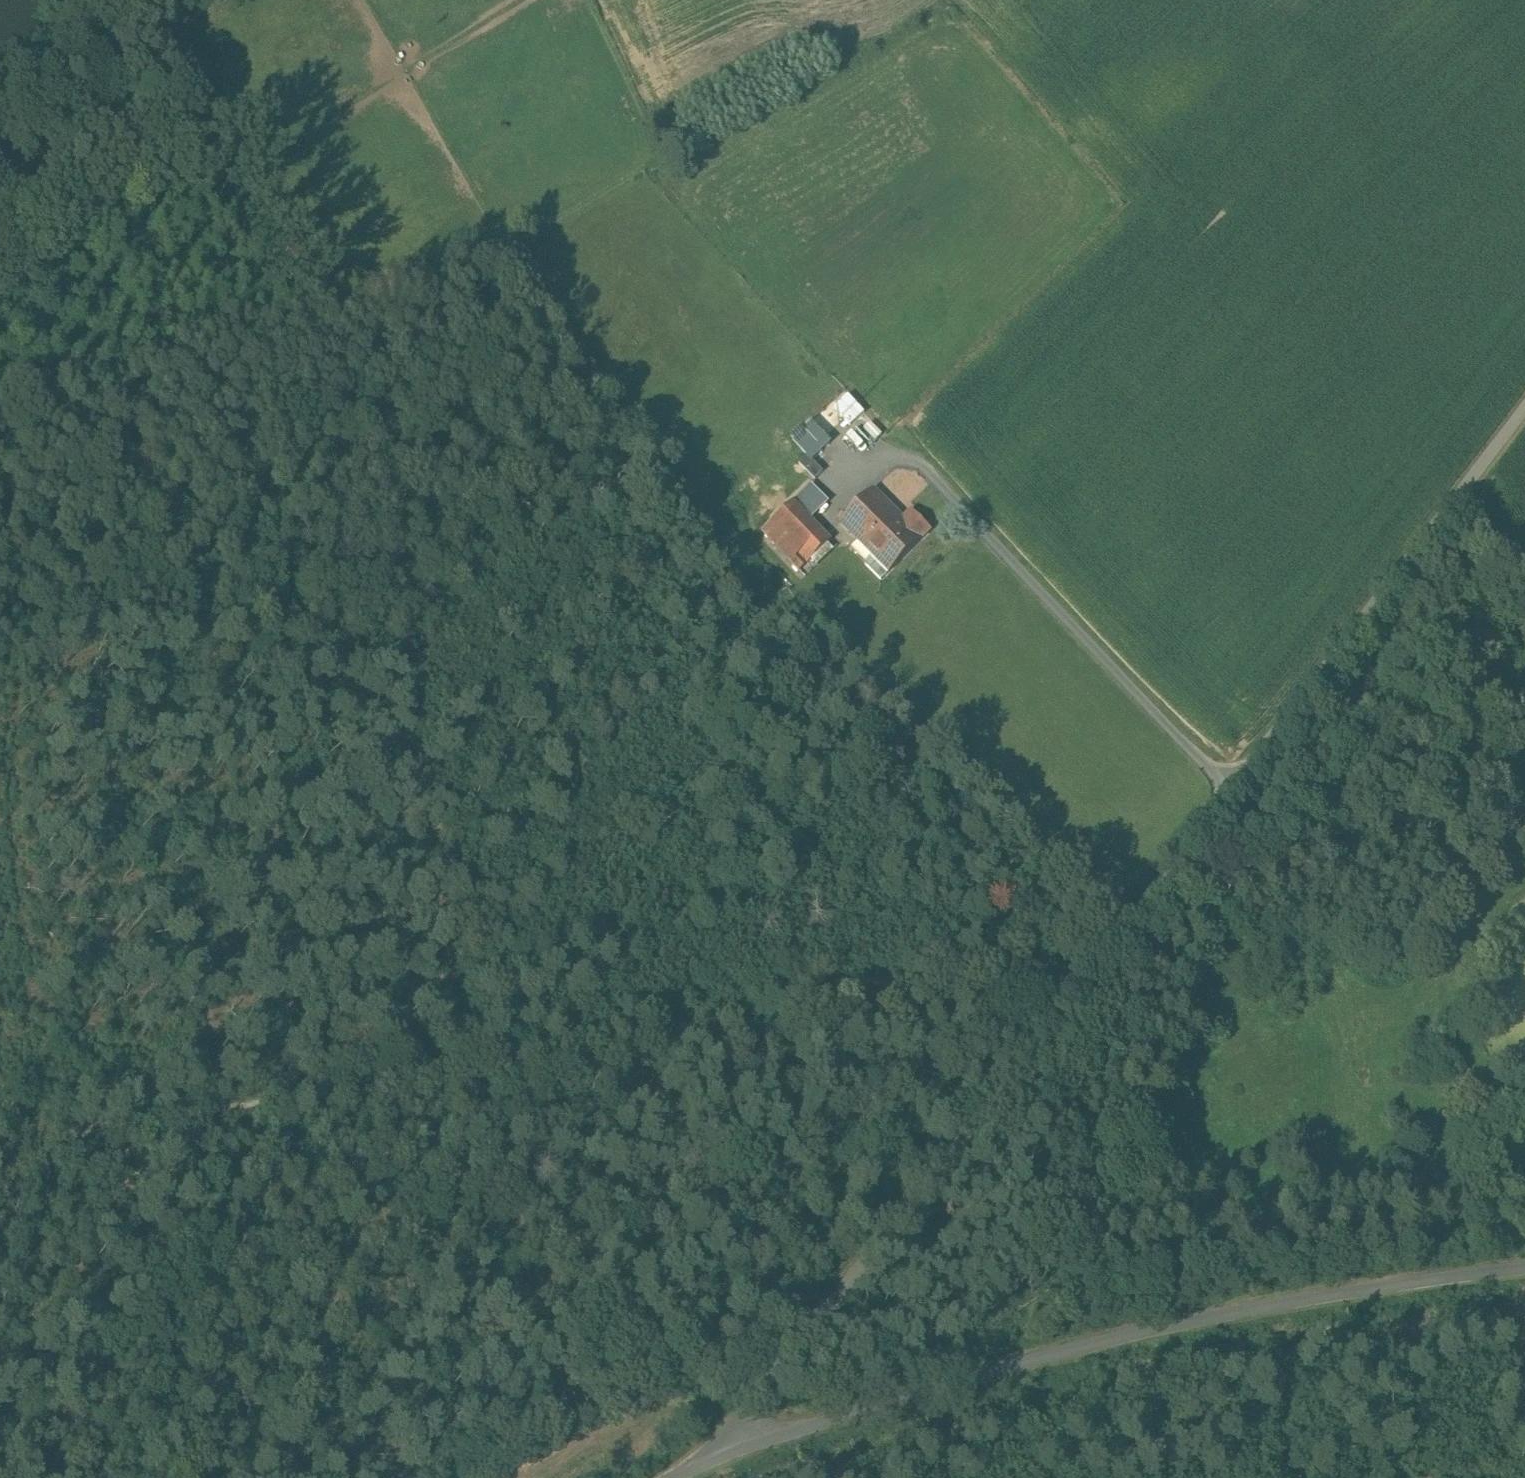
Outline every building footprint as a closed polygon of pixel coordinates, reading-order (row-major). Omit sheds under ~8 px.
[(835,405),(852,424),(867,410),(850,392),(835,405)] [(824,471),(807,454),(799,463),(816,479),(824,471)] [(813,484),(794,502),(809,517),(828,499),(813,484)] [(908,524),(873,489),(841,521),(890,570),(922,538),(908,524)] [(809,517),(794,502),(763,531),(791,560),(798,553),(807,563),(831,541),(809,517)] [(931,529),(917,515),(908,524),(922,538),(931,529)]
